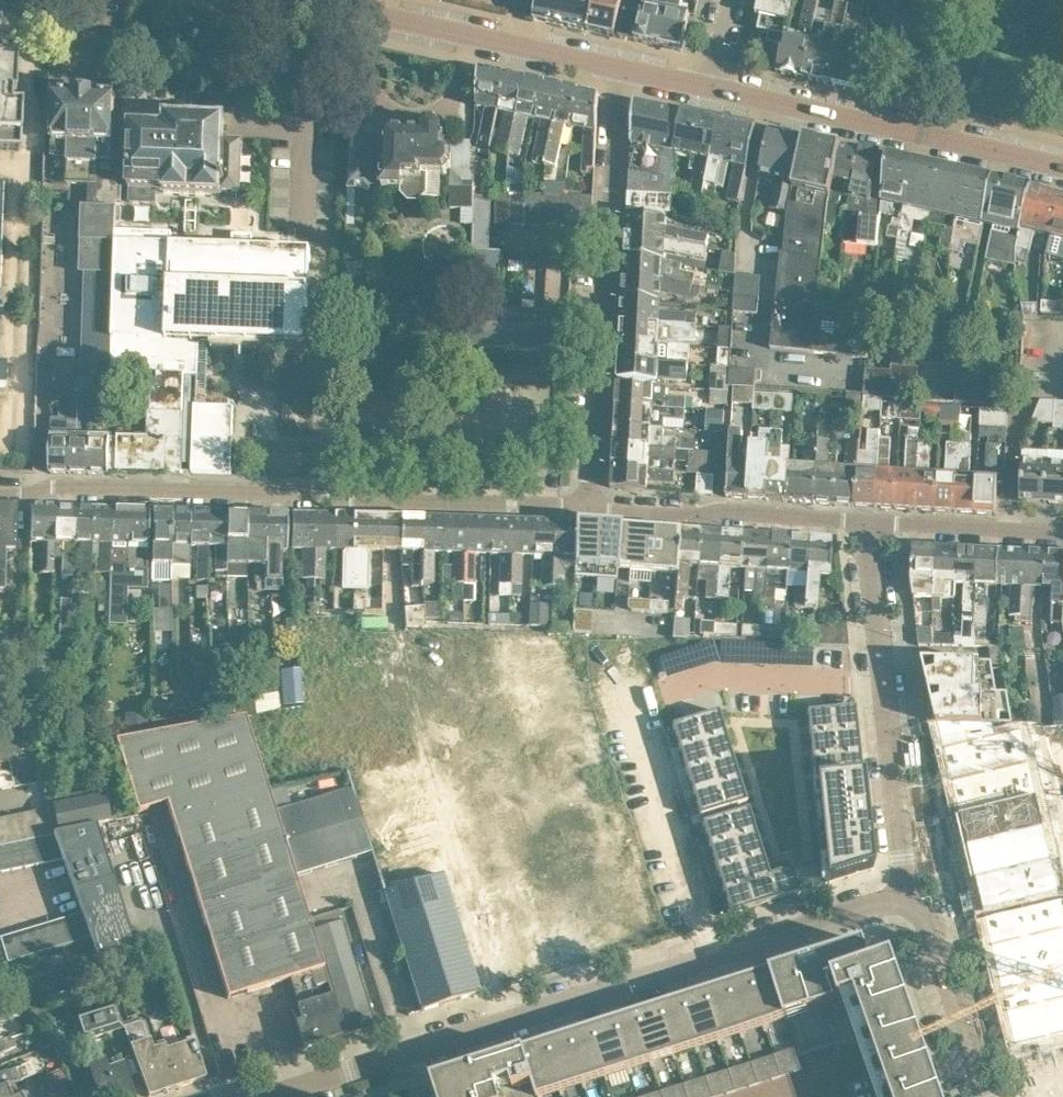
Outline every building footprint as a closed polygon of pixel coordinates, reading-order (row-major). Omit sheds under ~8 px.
[(533,18),(589,31),(596,0),(537,0),(533,18)] [(589,31),(615,36),(623,0),(596,0),(589,31)] [(615,36),(659,46),(670,0),(623,0),(615,36)] [(659,46),(682,51),(690,15),(680,13),(683,0),(670,0),(659,46)] [(783,46),(789,19),(792,5),(769,0),(759,0),(756,15),(760,16),(757,30),(769,32),(768,35),(770,35),(770,33),(777,43),(775,43),(774,44),(783,46)] [(777,72),(803,78),(816,20),(820,0),(807,0),(802,22),(789,19),(783,46),(777,72)] [(803,78),(833,84),(850,5),(851,0),(838,0),(833,23),(816,20),(803,78)] [(863,8),(850,5),(833,84),(864,91),(864,90),(868,20),(862,19),(863,8)] [(21,150),(23,105),(12,105),(12,94),(16,94),(18,58),(0,57),(0,150),(21,150)] [(497,111),(499,111),(508,74),(478,68),(475,106),(486,108),(480,135),(482,135),(479,145),(489,147),(497,111)] [(505,113),(499,143),(511,146),(525,78),(508,74),(499,111),(505,113)] [(528,117),(536,119),(544,82),(525,78),(511,146),(510,153),(520,155),(528,117)] [(562,86),(544,82),(536,119),(543,120),(533,162),(539,164),(540,159),(546,160),(562,86)] [(565,125),(573,127),(581,90),(562,86),(546,160),(545,165),(556,167),(565,125)] [(599,94),(581,90),(573,127),(585,130),(582,173),(588,173),(589,169),(595,169),(599,94)] [(86,183),(86,205),(115,206),(115,203),(115,186),(115,176),(96,176),(97,159),(112,159),(115,97),(112,97),(112,96),(110,93),(100,92),(97,95),(97,96),(95,96),(95,94),(74,94),(74,96),(72,96),(72,94),(69,91),(60,91),(57,94),(57,95),(54,95),(53,157),(68,158),(67,183),(86,183)] [(674,153),(682,112),(633,101),(629,188),(672,191),(674,153)] [(674,153),(692,157),(701,116),(682,112),(674,153)] [(128,187),(128,200),(156,201),(156,188),(164,189),(164,191),(221,194),(221,191),(240,191),(242,140),(224,139),(225,119),(166,116),(165,127),(131,126),(128,187)] [(692,157),(691,170),(695,171),(691,193),(693,193),(695,194),(704,195),(704,189),(720,120),(701,116),(692,157)] [(728,164),(737,123),(720,120),(704,189),(704,195),(715,198),(718,185),(724,187),(728,164)] [(737,123),(728,164),(736,166),(729,201),(740,203),(756,127),(737,123)] [(385,154),(377,153),(376,185),(379,185),(379,187),(402,187),(402,195),(408,202),(421,203),(427,197),(428,175),(446,175),(452,170),(452,157),(446,151),(447,131),(441,124),(428,124),(421,130),(420,135),(386,133),(385,154)] [(347,200),(346,225),(347,225),(355,225),(356,189),(370,190),(370,186),(371,149),(372,128),(350,127),(349,157),(348,157),(346,200),(347,200)] [(769,130),(759,175),(783,181),(782,186),(777,184),(771,209),(787,213),(804,138),(769,130)] [(828,206),(841,146),(804,138),(787,213),(784,248),(783,253),(781,253),(781,254),(780,261),(779,275),(774,320),(771,349),(811,353),(815,311),(822,253),(824,233),(828,206)] [(851,196),(861,150),(860,150),(847,147),(841,146),(828,206),(824,233),(833,235),(842,194),(851,196)] [(847,216),(844,243),(878,247),(881,216),(877,215),(878,200),(871,198),(875,180),(881,155),(861,150),(851,196),(847,216)] [(898,240),(914,162),(886,156),(881,214),(895,217),(893,228),(890,227),(888,238),(898,240)] [(914,162),(898,240),(908,242),(910,233),(911,233),(914,221),(927,224),(940,168),(924,164),(914,162)] [(940,168),(927,224),(946,228),(944,239),(941,239),(939,249),(950,252),(950,251),(967,174),(957,171),(940,168)] [(950,251),(950,252),(960,254),(962,243),(978,246),(983,225),(993,181),(994,180),(976,176),(967,174),(950,251)] [(993,181),(983,225),(993,227),(987,251),(1009,256),(1008,262),(1016,264),(1016,248),(1032,190),(1033,188),(1021,185),(1003,182),(1002,181),(994,180),(993,181)] [(461,223),(472,223),(474,195),(473,195),(473,185),(450,184),(449,206),(462,207),(461,223)] [(508,184),(507,198),(513,199),(512,225),(525,226),(527,193),(527,185),(508,184)] [(1032,190),(1016,248),(1029,252),(1035,233),(1047,236),(1050,237),(1055,218),(1051,217),(1057,197),(1053,196),(1051,193),(1046,192),(1043,193),(1032,190)] [(628,192),(627,211),(667,213),(670,214),(671,195),(667,194),(628,192)] [(527,193),(525,226),(543,226),(544,201),(542,201),(543,194),(527,193)] [(561,195),(543,194),(542,201),(544,201),(543,226),(559,227),(561,201),(561,195)] [(695,194),(692,206),(700,208),(704,195),(695,194)] [(489,249),(490,224),(492,196),(474,195),(472,223),(475,223),(474,248),(489,249)] [(569,216),(592,217),(593,197),(565,195),(564,202),(561,201),(559,227),(568,228),(569,216)] [(1050,237),(1062,240),(1062,198),(1061,198),(1057,197),(1051,217),(1055,218),(1050,237)] [(496,198),(495,224),(512,225),(513,199),(507,198),(496,198)] [(86,274),(83,362),(93,362),(111,363),(114,230),(114,224),(115,208),(115,206),(86,205),(83,205),(81,273),(86,274)] [(627,215),(626,235),(648,237),(707,247),(709,237),(666,229),(667,218),(627,215)] [(568,228),(591,229),(592,217),(569,216),(568,228)] [(172,233),(114,230),(111,363),(111,371),(158,373),(184,374),(197,375),(196,405),(194,405),(192,472),(231,473),(234,406),(232,406),(206,405),(209,342),(212,342),(212,346),(212,348),(212,349),(213,350),(215,351),(216,352),(238,352),(242,353),(243,353),(247,353),(307,355),(311,355),(313,355),(314,354),(315,353),(316,352),(316,351),(316,350),(319,285),(319,284),(318,283),(317,282),(316,281),(315,280),(314,280),(310,280),(311,250),(252,248),(253,235),(233,234),(233,244),(171,241),(172,233)] [(648,237),(626,235),(625,254),(664,261),(664,252),(705,259),(707,247),(648,237)] [(492,249),(489,249),(474,248),(473,257),(492,258),(492,249)] [(524,260),(525,251),(510,250),(510,259),(524,260)] [(539,252),(525,251),(524,260),(538,261),(539,252)] [(556,262),(572,263),(573,254),(557,253),(556,262)] [(625,254),(624,273),(693,287),(695,274),(680,271),(682,265),(664,261),(625,254)] [(622,294),(622,297),(661,304),(661,302),(661,294),(694,300),(699,297),(700,288),(693,287),(624,273),(622,294)] [(736,274),(734,296),(759,298),(761,276),(746,275),(736,274)] [(734,296),(733,312),(758,314),(759,298),(734,296)] [(622,297),(621,321),(696,326),(697,327),(698,313),(660,310),(660,307),(661,304),(622,297)] [(1039,312),(1062,313),(1062,302),(1040,301),(1039,312)] [(1025,317),(1038,318),(1038,304),(1022,304),(1025,317)] [(858,305),(857,318),(871,320),(872,307),(858,305)] [(495,348),(497,312),(473,310),(472,330),(471,347),(495,348)] [(811,353),(867,359),(871,320),(857,318),(815,311),(811,352),(811,353)] [(519,350),(521,313),(497,312),(495,348),(519,350)] [(543,351),(545,314),(521,313),(519,350),(543,351)] [(922,313),(920,348),(938,349),(940,314),(922,313)] [(567,353),(569,315),(545,314),(543,351),(567,353)] [(621,321),(620,342),(658,345),(679,346),(679,339),(696,340),(697,327),(696,326),(621,321)] [(719,348),(732,349),(733,327),(720,326),(719,348)] [(620,342),(619,360),(689,365),(690,347),(679,346),(658,345),(620,342)] [(732,349),(719,348),(719,367),(711,366),(711,367),(731,369),(732,349)] [(945,365),(946,350),(938,349),(920,348),(919,363),(945,365)] [(689,365),(619,360),(617,379),(659,382),(659,379),(688,380),(689,365)] [(53,362),(53,373),(74,374),(74,370),(74,362),(53,362)] [(74,362),(74,370),(93,371),(93,362),(83,362),(74,362)] [(93,362),(93,371),(111,371),(111,363),(93,362)] [(892,365),(891,371),(891,380),(918,382),(919,367),(892,365)] [(711,367),(710,390),(729,391),(730,386),(731,369),(711,367)] [(731,386),(734,387),(734,388),(754,389),(755,389),(755,387),(756,370),(731,369),(730,386),(731,386)] [(866,369),(863,394),(864,394),(864,396),(882,397),(882,398),(890,398),(891,380),(891,371),(866,369)] [(152,393),(151,411),(183,412),(184,374),(158,373),(158,393),(152,393)] [(955,402),(969,403),(971,376),(957,375),(955,402)] [(985,377),(971,376),(969,403),(984,404),(985,377)] [(667,387),(617,384),(616,406),(685,409),(686,399),(666,398),(667,387)] [(733,403),(753,405),(754,389),(734,388),(733,403)] [(753,405),(753,409),(774,411),(775,394),(755,393),(755,390),(754,389),(753,405)] [(729,392),(729,391),(710,390),(710,404),(728,404),(729,392)] [(846,405),(863,406),(864,396),(864,394),(863,394),(847,393),(847,399),(846,405)] [(775,394),(774,411),(792,412),(794,395),(775,394)] [(882,397),(864,396),(863,406),(863,410),(881,412),(882,402),(882,398),(882,397)] [(51,436),(50,473),(70,473),(72,398),(60,397),(60,419),(51,419),(51,436)] [(72,398),(70,473),(90,474),(91,437),(83,437),(84,398),(72,398)] [(1054,424),(1055,401),(1041,400),(1032,422),(1054,424)] [(1055,401),(1054,424),(1053,429),(1062,430),(1062,401),(1055,401)] [(34,402),(36,435),(48,434),(47,402),(34,402)] [(882,402),(881,412),(881,418),(900,419),(901,404),(882,402)] [(921,405),(901,404),(900,419),(920,421),(921,405)] [(685,409),(616,406),(614,427),(664,430),(665,419),(685,420),(685,409)] [(961,420),(961,416),(961,407),(942,406),(941,419),(961,420)] [(1008,410),(981,409),(980,427),(1007,428),(1008,410)] [(110,438),(109,470),(112,470),(118,470),(119,470),(120,470),(121,470),(144,471),(145,471),(149,471),(152,471),(159,471),(165,471),(181,472),(181,467),(183,412),(151,411),(148,411),(148,439),(119,438),(110,438)] [(709,411),(708,432),(723,433),(723,432),(725,411),(709,411)] [(614,427),(613,446),(676,450),(689,451),(694,451),(695,439),(664,437),(664,430),(614,427)] [(731,427),(726,497),(747,498),(750,447),(742,446),(743,428),(731,427)] [(817,459),(814,503),(834,504),(836,469),(827,468),(830,427),(820,427),(819,440),(817,459)] [(750,447),(747,498),(767,500),(772,431),(759,430),(758,448),(750,447)] [(859,451),(854,506),(876,507),(880,439),(880,431),(869,430),(867,452),(859,451)] [(790,447),(782,446),(783,432),(772,431),(767,500),(787,501),(789,466),(790,447)] [(959,444),(956,512),(976,513),(977,478),(968,477),(971,433),(960,432),(959,444)] [(91,437),(90,474),(109,474),(109,470),(110,438),(91,437)] [(817,459),(819,440),(806,439),(804,467),(794,467),(793,467),(789,466),(787,501),(814,503),(817,459)] [(895,508),(897,473),(888,472),(890,440),(880,439),(876,507),(895,508)] [(915,510),(919,441),(907,441),(906,473),(897,473),(895,508),(915,510)] [(919,441),(915,510),(936,511),(938,475),(929,475),(931,442),(919,441)] [(836,469),(834,504),(854,506),(859,451),(860,443),(847,442),(846,470),(836,469)] [(956,512),(959,444),(947,443),(945,476),(938,475),(936,511),(956,512)] [(1006,446),(987,444),(985,478),(977,478),(976,513),(995,515),(997,484),(1004,485),(1006,446)] [(676,450),(613,446),(612,468),(655,471),(675,472),(676,450)] [(689,451),(688,473),(698,474),(710,475),(711,453),(694,451),(689,451)] [(1047,462),(1022,460),(1020,500),(1045,502),(1047,462)] [(1045,502),(1062,503),(1062,463),(1047,462),(1045,502)] [(655,471),(612,468),(611,488),(647,490),(647,482),(674,484),(675,472),(655,471)] [(710,475),(698,474),(696,494),(713,495),(714,475),(710,475)] [(5,591),(6,550),(15,550),(16,507),(0,506),(0,590),(5,591)] [(56,543),(56,508),(31,507),(31,543),(42,543),(41,573),(56,574),(56,558),(56,543)] [(75,508),(56,508),(56,543),(56,558),(63,558),(63,577),(74,578),(75,543),(75,508)] [(76,508),(75,543),(80,543),(79,573),(92,573),(92,570),(93,544),(94,509),(76,508)] [(94,509),(93,544),(99,544),(98,563),(95,563),(95,573),(111,573),(111,544),(112,509),(94,509)] [(111,573),(111,577),(129,578),(129,569),(131,510),(112,509),(111,544),(111,573)] [(131,510),(129,569),(148,569),(149,510),(131,510)] [(153,511),(151,581),(172,581),(172,580),(172,566),(173,511),(153,511)] [(192,512),(173,511),(172,566),(188,567),(189,547),(191,547),(192,512)] [(192,512),(191,547),(197,547),(196,581),(209,581),(209,547),(210,512),(192,512)] [(210,512),(209,547),(216,547),(215,578),(227,578),(228,512),(210,512)] [(228,512),(227,578),(246,578),(245,565),(245,548),(246,513),(228,512)] [(245,548),(245,565),(255,566),(254,586),(256,586),(256,591),(265,591),(265,583),(265,579),(267,513),(246,513),(245,548)] [(265,583),(265,591),(281,592),(281,562),(283,562),(287,557),(287,551),(288,514),(267,513),(265,579),(265,583)] [(292,514),(291,549),(305,550),(304,583),(307,583),(306,592),(314,592),(314,583),(314,579),(315,550),(313,550),(314,514),(292,514)] [(314,514),(313,550),(315,550),(314,579),(314,583),(319,584),(325,584),(326,550),(334,550),(335,515),(314,514)] [(335,515),(334,550),(344,551),(343,589),(354,589),(355,551),(354,551),(355,515),(335,515)] [(355,515),(354,551),(355,551),(354,589),(365,589),(366,551),(383,551),(384,551),(392,551),(393,516),(355,515)] [(423,601),(422,587),(423,534),(424,534),(425,526),(422,526),(422,517),(393,516),(392,551),(401,552),(401,566),(411,567),(411,588),(421,588),(422,601),(423,601)] [(423,534),(422,582),(432,583),(433,553),(443,554),(444,518),(423,517),(422,526),(425,526),(424,534),(423,534)] [(464,601),(464,589),(465,536),(467,536),(467,528),(465,528),(465,518),(444,518),(443,554),(454,554),(452,601),(464,601)] [(488,519),(465,518),(465,528),(467,528),(467,536),(465,536),(464,589),(464,601),(474,602),(476,554),(485,554),(487,554),(488,519)] [(514,527),(514,520),(488,519),(487,554),(489,554),(501,555),(500,597),(510,597),(510,585),(513,535),(511,535),(511,527),(514,527)] [(511,585),(510,597),(521,597),(523,555),(533,556),(534,521),(514,520),(514,527),(511,527),(511,535),(513,535),(511,585)] [(543,586),(553,586),(554,537),(552,537),(553,530),(555,530),(555,522),(534,521),(533,556),(544,556),(543,586)] [(553,586),(563,587),(564,573),(575,573),(576,522),(555,522),(555,530),(553,530),(552,537),(554,537),(553,586)] [(598,524),(576,522),(575,573),(574,577),(595,578),(598,524)] [(627,525),(598,524),(595,578),(616,580),(617,569),(623,570),(627,525)] [(627,525),(623,570),(630,570),(629,578),(651,580),(652,572),(655,527),(627,525)] [(652,572),(676,574),(678,529),(655,527),(652,572)] [(676,574),(675,599),(687,599),(688,566),(698,567),(700,530),(678,529),(676,574)] [(719,541),(719,532),(700,530),(698,567),(697,581),(708,582),(706,600),(717,600),(720,549),(721,549),(721,541),(719,541)] [(720,549),(717,600),(727,601),(729,568),(739,569),(741,533),(719,532),(719,541),(721,541),(721,549),(720,549)] [(768,544),(768,535),(745,534),(743,534),(741,533),(739,569),(744,569),(743,594),(752,595),(752,602),(765,602),(767,551),(766,551),(766,544),(768,544)] [(765,602),(764,612),(774,612),(774,601),(784,601),(785,587),(786,572),(788,537),(768,535),(768,544),(766,544),(766,551),(767,551),(765,602)] [(809,538),(788,537),(786,572),(785,587),(796,588),(795,608),(805,608),(808,553),(806,553),(807,546),(809,547),(809,538)] [(829,576),(831,540),(809,538),(809,547),(807,546),(806,553),(808,553),(805,608),(817,609),(819,575),(829,576)] [(937,547),(913,546),(911,581),(914,598),(932,598),(935,563),(933,563),(934,554),(937,555),(937,547)] [(958,548),(937,547),(937,555),(934,554),(933,563),(935,563),(932,598),(932,609),(939,609),(939,598),(954,598),(955,583),(958,548)] [(958,548),(955,583),(965,584),(962,634),(961,639),(955,638),(956,646),(973,646),(974,641),(977,641),(975,628),(974,620),(978,565),(976,565),(977,557),(979,557),(980,549),(958,548)] [(978,565),(974,620),(975,628),(986,628),(988,584),(998,585),(1000,550),(980,549),(979,557),(977,557),(976,565),(978,565)] [(1000,550),(998,585),(1002,585),(1011,585),(1009,622),(1015,622),(1015,624),(1021,625),(1021,623),(1021,622),(1025,567),(1024,567),(1024,559),(1027,559),(1027,551),(1004,550),(1000,550)] [(1021,622),(1021,623),(1021,625),(1030,625),(1031,608),(1033,602),(1034,587),(1044,587),(1046,552),(1027,551),(1027,559),(1024,559),(1024,567),(1025,567),(1021,622)] [(1046,552),(1044,587),(1052,588),(1050,623),(1062,624),(1062,553),(1046,552)] [(73,580),(72,594),(90,595),(91,581),(73,580)] [(99,581),(98,607),(110,608),(110,581),(99,581)] [(171,586),(158,586),(159,610),(171,610),(171,586)] [(206,586),(196,586),(197,598),(206,598),(206,586)] [(18,598),(16,637),(27,637),(29,599),(18,598)] [(62,599),(61,638),(72,638),(73,600),(62,599)] [(628,600),(627,605),(627,606),(627,607),(628,608),(629,609),(630,610),(631,611),(650,612),(650,601),(628,600)] [(650,601),(650,612),(667,613),(668,603),(650,601)] [(353,611),(365,610),(365,602),(353,602),(353,611)] [(424,609),(406,610),(407,630),(427,629),(427,627),(426,622),(426,620),(425,618),(425,612),(424,609)] [(583,612),(573,611),(573,622),(573,632),(582,633),(583,612)] [(438,612),(425,612),(426,620),(438,621),(438,612)] [(592,612),(583,612),(582,633),(591,633),(592,612)] [(548,614),(530,614),(530,626),(548,626),(548,614)] [(452,615),(452,623),(463,623),(463,616),(452,615)] [(487,615),(487,624),(509,625),(510,616),(487,615)] [(736,637),(737,624),(715,623),(716,620),(705,619),(705,625),(701,625),(701,635),(736,637)] [(297,620),(286,621),(287,635),(298,634),(297,620)] [(673,639),(676,639),(689,639),(689,634),(689,621),(674,620),(673,638),(673,639)] [(565,622),(564,632),(573,632),(573,622),(565,622)] [(740,637),(763,638),(763,633),(763,627),(741,626),(740,637)] [(811,644),(811,645),(848,647),(846,627),(814,626),(811,626),(811,644)] [(763,633),(763,638),(782,639),(784,639),(784,627),(763,627),(763,633)] [(933,631),(917,631),(919,644),(919,645),(932,646),(933,631)] [(954,633),(933,633),(934,645),(956,646),(955,638),(954,633)] [(1023,633),(1010,634),(1013,655),(1025,654),(1023,633)] [(28,655),(27,688),(47,689),(48,656),(28,655)] [(923,661),(928,683),(929,689),(930,695),(937,723),(941,723),(1013,725),(1008,694),(996,694),(996,691),(991,662),(923,661)] [(301,684),(280,686),(282,710),(303,706),(301,684)] [(279,693),(253,696),(254,701),(257,714),(280,710),(279,693)] [(1052,696),(1055,723),(1062,722),(1062,695),(1052,696)] [(234,698),(216,702),(217,722),(235,718),(234,705),(234,698)] [(234,705),(235,718),(256,714),(254,701),(234,705)] [(855,708),(831,710),(833,735),(857,732),(855,708)] [(831,710),(807,713),(808,727),(809,733),(809,737),(833,735),(831,710)] [(196,711),(175,712),(176,729),(196,725),(196,711)] [(153,712),(125,712),(125,729),(153,729),(153,712)] [(718,712),(695,720),(702,743),(725,736),(724,731),(722,726),(718,713),(718,712)] [(308,918),(294,875),(295,875),(268,790),(246,717),(117,741),(138,813),(167,803),(228,999),(290,979),(324,968),(308,918)] [(673,726),(672,727),(679,750),(702,743),(695,720),(673,726)] [(939,725),(942,739),(945,739),(948,750),(945,750),(978,887),(981,886),(984,896),(985,895),(988,908),(987,908),(988,914),(985,915),(994,953),(997,952),(1012,1012),(1009,1013),(1018,1051),(1062,1040),(1062,735),(1023,734),(1023,732),(997,738),(994,727),(942,725),(939,725)] [(89,726),(88,741),(104,742),(105,727),(89,726)] [(857,732),(833,735),(836,758),(860,755),(857,732)] [(833,735),(809,737),(811,750),(811,756),(812,760),(836,758),(833,735)] [(725,736),(702,743),(709,765),(732,758),(731,753),(729,748),(725,736)] [(702,743),(679,750),(686,772),(709,765),(702,743)] [(860,755),(836,758),(838,781),(862,779),(860,755)] [(21,759),(26,785),(40,783),(36,757),(26,758),(21,759)] [(732,758),(709,765),(716,787),(739,780),(738,776),(736,770),(732,758)] [(836,758),(812,760),(813,773),(814,779),(814,784),(838,781),(836,758)] [(8,761),(13,788),(26,785),(21,759),(8,761)] [(1,790),(13,788),(8,761),(0,763),(0,787),(1,790)] [(709,765),(686,772),(693,794),(708,790),(716,787),(709,765)] [(838,781),(814,784),(816,804),(817,810),(822,859),(822,860),(823,863),(825,881),(825,885),(827,885),(848,878),(849,878),(871,871),(872,871),(872,866),(870,847),(862,779),(838,781)] [(739,780),(716,787),(723,810),(746,803),(745,798),(743,792),(739,780)] [(269,790),(268,790),(295,875),(371,852),(351,790),(292,809),(285,786),(269,790)] [(708,790),(693,794),(700,818),(723,810),(716,787),(708,790)] [(103,800),(48,811),(53,834),(108,823),(103,800)] [(46,808),(32,811),(37,838),(42,837),(50,836),(46,808)] [(748,809),(725,817),(732,840),(756,833),(752,820),(750,815),(748,810),(748,809)] [(24,841),(31,839),(37,838),(32,811),(19,814),(24,841)] [(19,814),(6,817),(11,843),(20,842),(24,841),(19,814)] [(0,818),(0,846),(8,844),(11,843),(6,817),(0,818)] [(725,817),(702,824),(709,847),(732,840),(725,817)] [(94,827),(70,831),(55,835),(60,861),(63,860),(82,913),(83,912),(91,938),(99,960),(110,957),(121,953),(134,949),(127,927),(94,827)] [(756,833),(732,840),(739,862),(762,855),(759,843),(757,837),(756,833)] [(42,837),(47,863),(60,861),(55,835),(50,836),(42,837)] [(36,865),(47,863),(42,837),(37,838),(31,839),(36,865)] [(36,865),(31,839),(24,841),(20,842),(25,868),(36,865)] [(732,840),(709,847),(716,869),(739,862),(732,840)] [(14,870),(25,868),(20,842),(11,843),(8,844),(14,870)] [(14,870),(8,844),(0,846),(0,862),(2,872),(14,870)] [(762,855),(739,862),(746,884),(768,878),(768,877),(769,876),(766,865),(764,859),(762,855)] [(822,860),(791,869),(792,873),(823,865),(822,863),(822,860)] [(739,862),(716,869),(723,892),(746,884),(739,862)] [(769,876),(768,877),(768,878),(775,901),(799,894),(791,869),(791,870),(769,876)] [(421,1012),(479,993),(443,876),(442,875),(384,894),(421,1012)] [(768,878),(746,884),(753,908),(775,901),(768,878)] [(746,884),(723,892),(730,915),(753,908),(746,884)] [(339,908),(308,918),(324,968),(346,1035),(363,1030),(376,1026),(363,986),(339,908)] [(82,913),(71,916),(79,942),(91,938),(83,912),(82,913)] [(71,916),(58,920),(66,946),(79,942),(71,916)] [(58,920),(46,924),(54,950),(66,946),(58,920)] [(46,924),(33,928),(41,954),(54,950),(46,924)] [(33,928),(20,932),(28,957),(41,954),(33,928)] [(20,932),(8,935),(16,961),(28,957),(20,932)] [(8,935),(0,938),(1,941),(8,964),(16,961),(8,935)] [(843,1001),(857,997),(892,1096),(943,1096),(894,959),(874,966),(869,951),(865,942),(863,943),(828,954),(825,955),(812,959),(809,960),(797,964),(793,965),(774,971),(787,1012),(806,1006),(807,1006),(809,1012),(812,1011),(824,1007),(825,1007),(827,1006),(840,1002),(843,1001)] [(121,953),(110,957),(110,968),(121,971),(127,962),(121,953)] [(290,979),(299,1007),(297,1008),(303,1026),(300,1030),(298,1031),(303,1049),(346,1035),(324,968),(290,979)] [(787,1012),(774,971),(750,979),(765,1026),(789,1018),(787,1012)] [(727,986),(742,1033),(765,1026),(750,979),(727,986)] [(720,1041),(742,1033),(727,986),(705,993),(720,1041)] [(697,1048),(720,1041),(705,993),(682,1000),(697,1048)] [(674,1055),(697,1048),(682,1000),(659,1007),(674,1055)] [(116,1006),(74,1018),(83,1042),(124,1028),(116,1006)] [(652,1062),(674,1055),(659,1007),(637,1015),(652,1062)] [(614,1022),(629,1069),(652,1062),(637,1015),(617,1021),(614,1022)] [(607,1076),(629,1069),(614,1022),(592,1029),(607,1076)] [(149,1096),(206,1079),(193,1038),(164,1047),(163,1043),(152,1047),(146,1026),(141,1023),(124,1028),(149,1096)] [(44,1027),(33,1031),(41,1050),(51,1045),(44,1027)] [(584,1083),(607,1076),(592,1029),(569,1036),(584,1083)] [(546,1043),(561,1091),(584,1083),(569,1036),(546,1043)] [(16,1047),(11,1037),(2,1038),(0,1039),(0,1054),(16,1047)] [(561,1091),(546,1043),(524,1051),(539,1096),(541,1096),(561,1091)] [(432,1079),(437,1096),(539,1096),(524,1051),(432,1079)] [(798,1052),(789,1055),(794,1072),(803,1069),(798,1052)] [(100,1096),(133,1096),(121,1058),(90,1067),(94,1080),(91,1081),(95,1092),(98,1091),(100,1096)] [(772,1079),(781,1076),(776,1059),(767,1062),(772,1079)] [(12,1085),(37,1074),(32,1061),(0,1076),(0,1090),(12,1085)] [(750,1086),(758,1084),(753,1066),(744,1069),(750,1086)] [(62,1071),(39,1082),(44,1093),(67,1082),(62,1071)] [(727,1093),(736,1091),(730,1074),(722,1076),(727,1093)] [(708,1081),(699,1083),(703,1096),(713,1096),(708,1081)] [(0,1090),(0,1096),(17,1096),(12,1085),(0,1090)] [(685,1088),(676,1091),(678,1096),(688,1096),(685,1088)]
